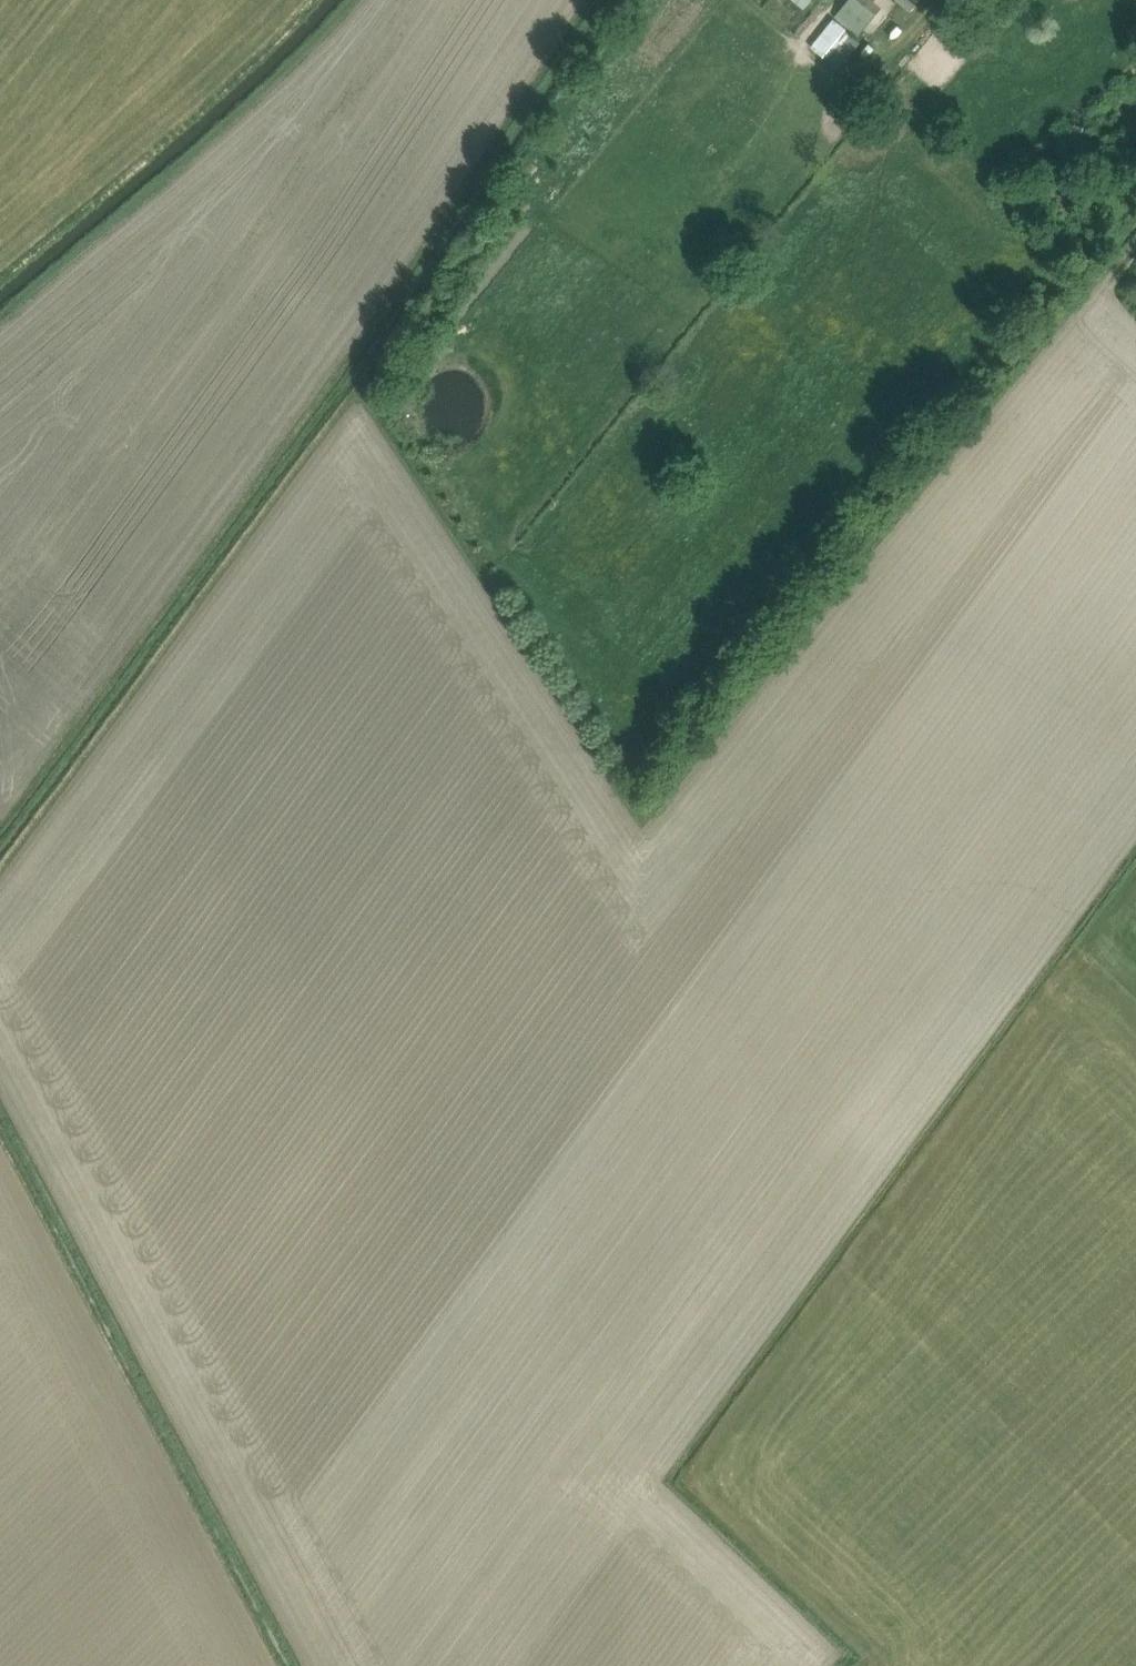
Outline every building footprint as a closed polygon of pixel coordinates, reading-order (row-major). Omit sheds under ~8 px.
[(835,17),(857,36),(882,5),(876,0),(849,0),(835,17)]
